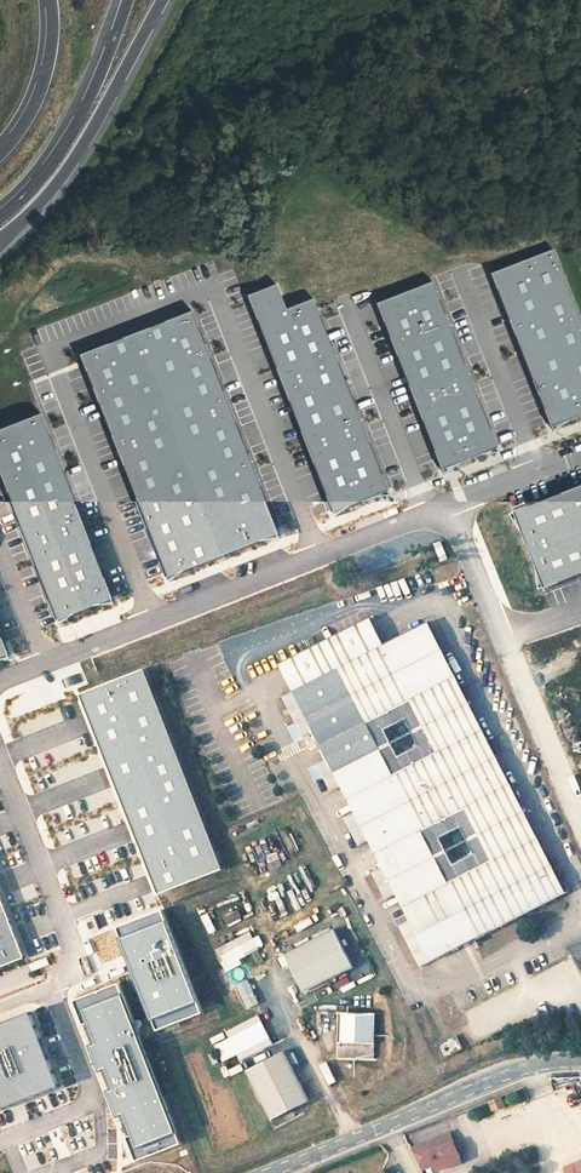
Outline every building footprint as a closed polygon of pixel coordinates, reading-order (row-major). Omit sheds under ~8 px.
[(551,427),(580,416),(580,319),(554,250),(491,274),(551,427)] [(377,304),(442,470),(498,448),(433,282),(377,304)] [(248,296),(333,513),(389,491),(314,299),(290,309),(280,284),(248,296)] [(193,311),(80,356),(167,578),(280,534),(193,311)] [(58,621),(114,599),(42,414),(0,430),(0,472),(58,621)] [(422,464),(423,473),(434,471),(433,462),(422,464)] [(507,493),(551,609),(580,598),(580,465),(507,493)] [(289,693),(380,647),(374,635),(367,619),(275,665),(283,682),(289,693)] [(561,896),(425,625),(380,647),(289,693),(281,697),(368,875),(363,878),(377,906),(384,902),(418,969),(561,896)] [(10,654),(0,629),(0,658),(10,654)] [(145,669),(80,694),(158,895),(223,869),(145,669)] [(27,958),(0,890),(0,968),(27,958)] [(162,909),(116,927),(157,1030),(203,1013),(162,909)] [(213,935),(221,931),(213,913),(205,917),(213,935)] [(350,965),(331,929),(282,955),(302,991),(350,965)] [(249,978),(239,959),(264,947),(256,930),(216,949),(226,969),(221,972),(229,988),(249,978)] [(251,979),(239,984),(248,1008),(261,1003),(251,979)] [(175,1129),(121,998),(82,1012),(96,1047),(89,1050),(99,1073),(106,1071),(115,1092),(108,1095),(116,1114),(122,1112),(136,1144),(175,1129)] [(373,1057),(373,1012),(336,1012),(336,1057),(373,1057)] [(0,1027),(0,1109),(58,1087),(30,1015),(0,1027)] [(270,1043),(259,1019),(213,1039),(224,1063),(270,1043)] [(462,1045),(456,1032),(435,1042),(442,1055),(462,1045)] [(309,1100),(283,1051),(245,1072),(271,1120),(309,1100)] [(234,1073),(248,1070),(246,1063),(233,1067),(234,1073)] [(501,1096),(489,1101),(493,1110),(505,1105),(501,1096)] [(451,1133),(412,1148),(420,1170),(434,1164),(437,1170),(462,1160),(451,1133)] [(563,1165),(566,1172),(580,1172),(580,1159),(563,1165)]
